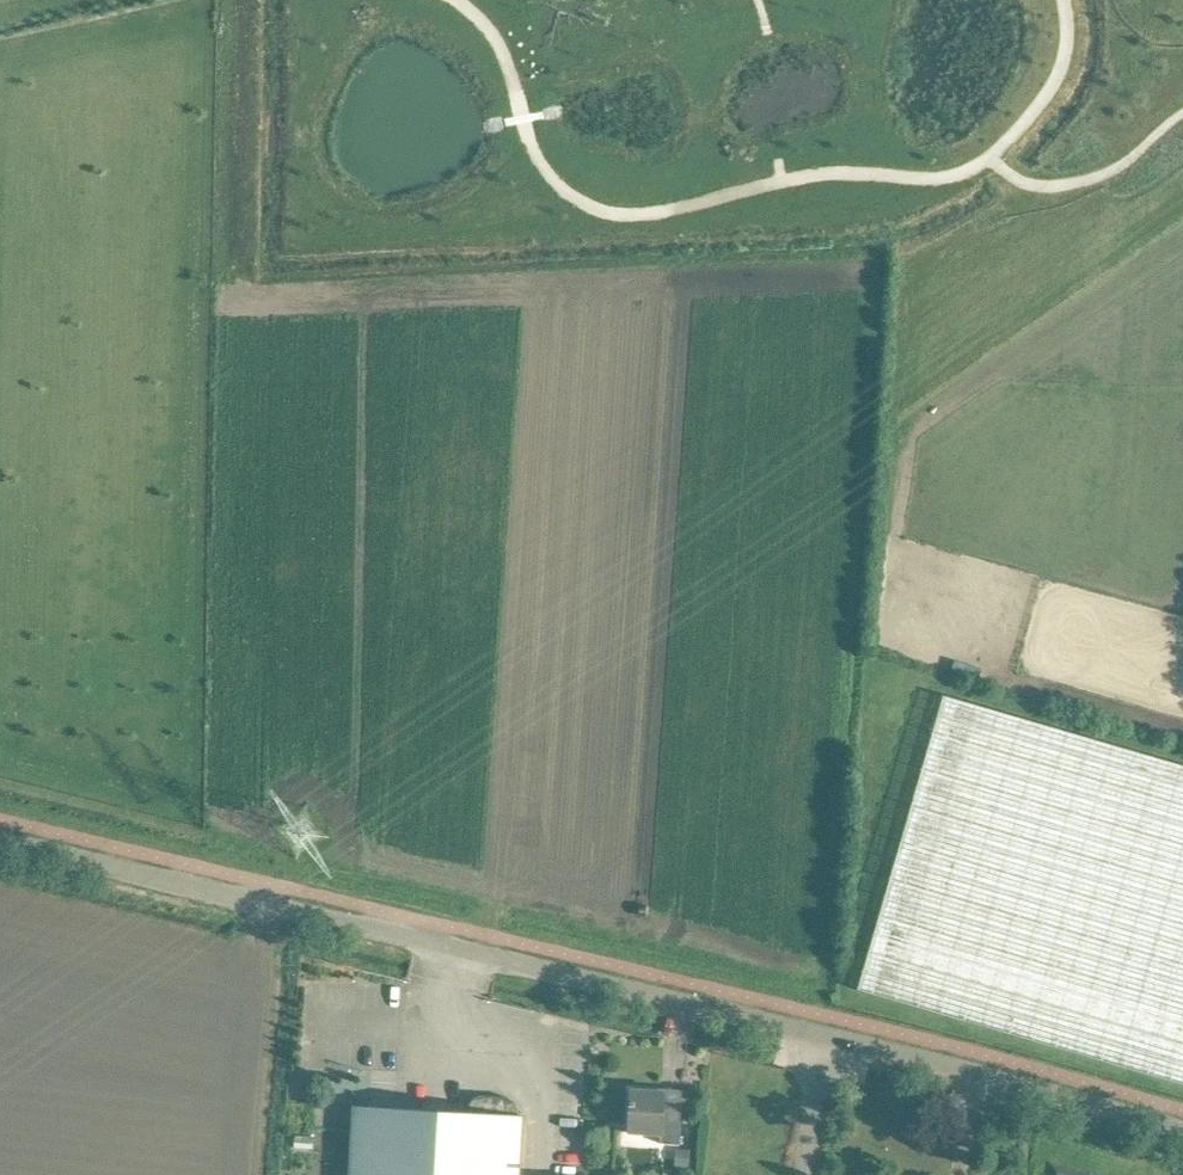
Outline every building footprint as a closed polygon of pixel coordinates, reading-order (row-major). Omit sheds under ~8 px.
[(944,696),(858,990),(1182,1085),(1182,766),(944,696)] [(660,1143),(679,1144),(681,1110),(663,1109),(664,1092),(631,1090),(628,1133),(660,1134),(660,1143)] [(352,1129),(349,1174),(519,1174),(523,1115),(517,1115),(517,1108),(514,1101),(508,1097),(479,1095),(473,1099),(469,1105),(468,1112),(353,1105),(352,1129)]
